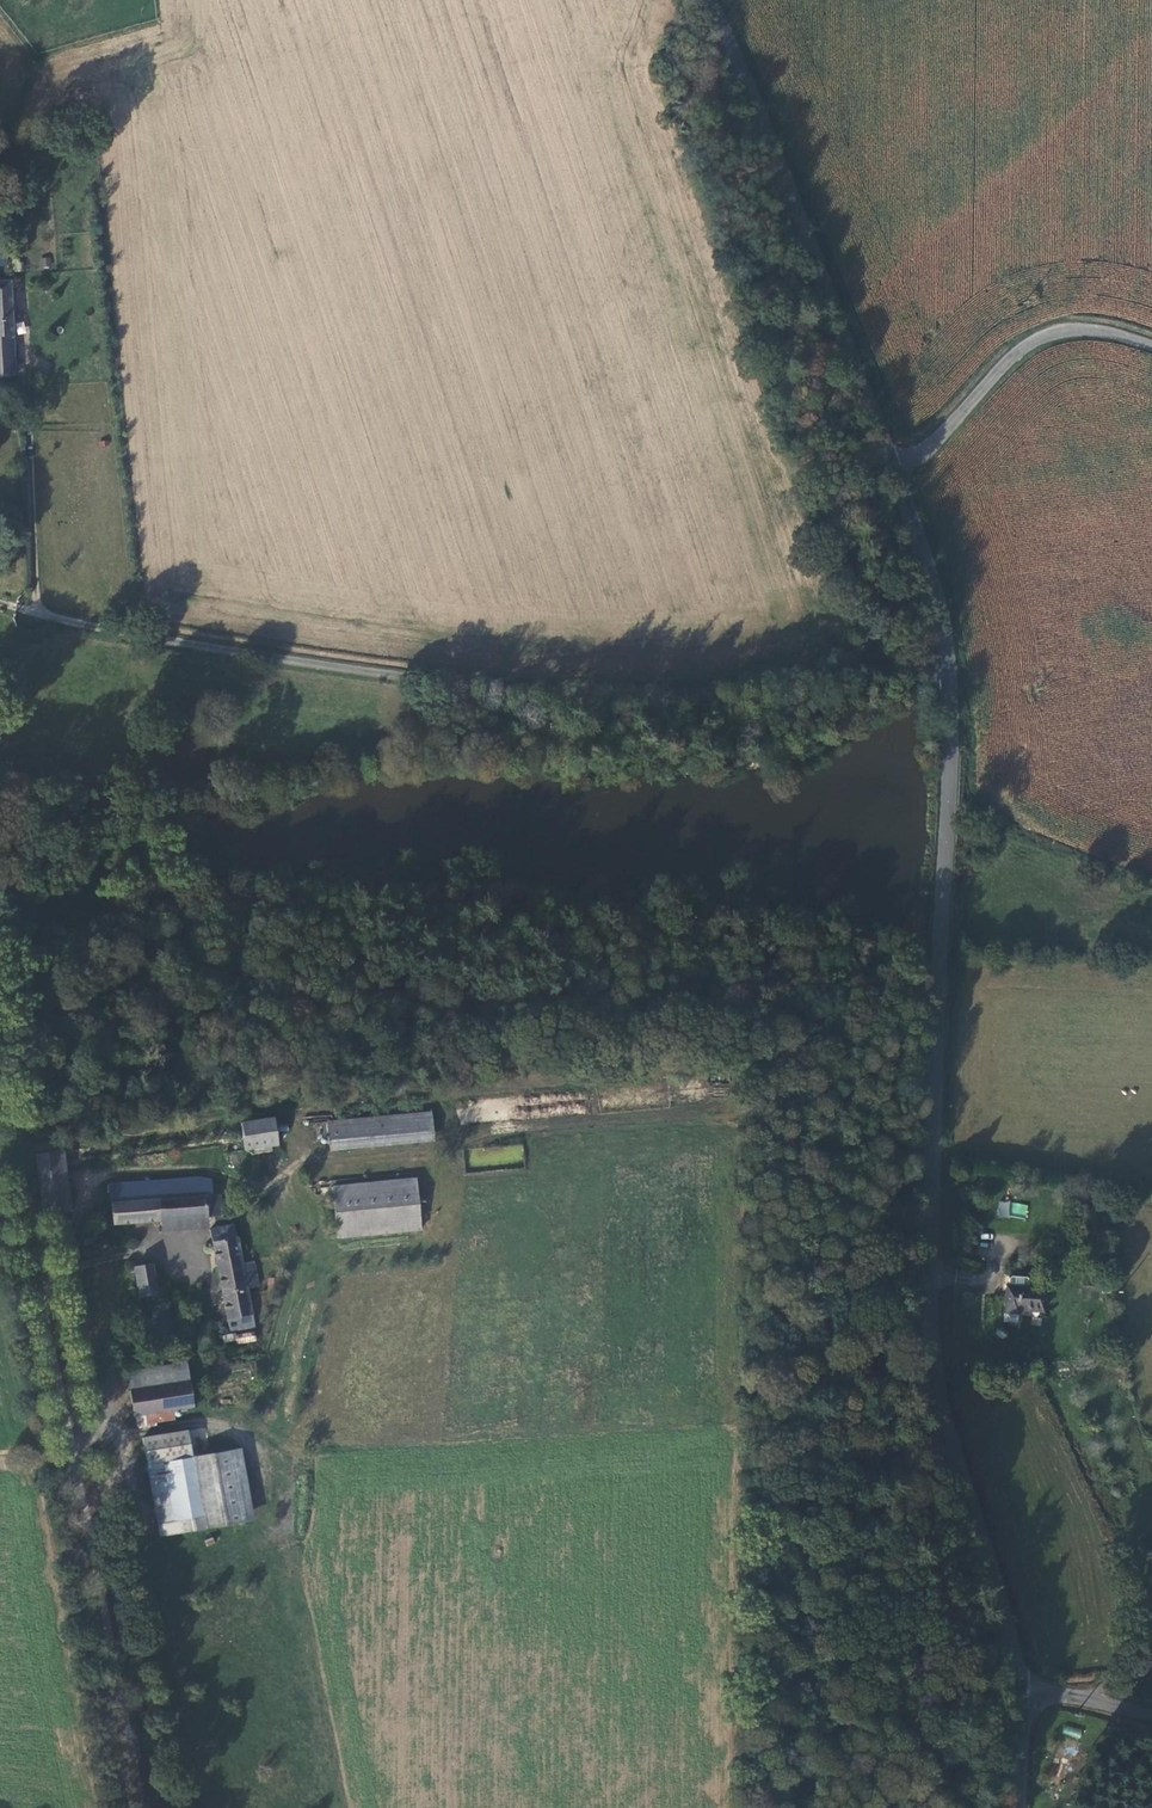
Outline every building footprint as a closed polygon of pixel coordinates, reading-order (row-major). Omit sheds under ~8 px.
[(41,268),(51,267),(50,257),(40,258),(41,268)] [(13,280),(0,281),(0,377),(18,376),(13,280)] [(15,323),(17,334),(26,333),(24,322),(15,323)] [(599,1090),(600,1105),(614,1104),(613,1089),(599,1090)] [(330,1150),(435,1139),(432,1111),(327,1122),(330,1150)] [(278,1148),(275,1121),(242,1124),(246,1152),(278,1148)] [(68,1210),(62,1160),(61,1149),(38,1152),(45,1213),(68,1210)] [(110,1185),(112,1202),(213,1193),(211,1177),(110,1185)] [(335,1197),(338,1247),(422,1239),(418,1190),(335,1197)] [(213,1193),(112,1202),(115,1223),(164,1219),(210,1215),(222,1213),(219,1193),(217,1193),(213,1193)] [(997,1216),(1009,1217),(1011,1202),(998,1201),(997,1216)] [(1026,1218),(1027,1204),(1011,1203),(1009,1216),(1026,1218)] [(212,1227),(210,1215),(164,1219),(167,1234),(212,1227)] [(212,1227),(229,1330),(250,1326),(244,1291),(258,1287),(253,1261),(239,1265),(232,1224),(212,1227)] [(100,1246),(98,1229),(86,1230),(86,1238),(83,1239),(83,1248),(100,1246)] [(166,1293),(164,1265),(147,1266),(148,1294),(166,1293)] [(1040,1312),(1040,1287),(1021,1287),(1021,1278),(1001,1278),(1000,1314),(1015,1314),(1015,1312),(1040,1312)] [(255,1332),(223,1335),(224,1343),(256,1340),(255,1332)] [(124,1372),(124,1385),(184,1386),(184,1372),(124,1372)] [(184,1408),(184,1386),(124,1385),(124,1407),(162,1407),(184,1408)] [(162,1416),(162,1407),(124,1407),(123,1415),(162,1416)] [(164,1422),(166,1433),(178,1430),(176,1420),(164,1422)] [(204,1429),(191,1429),(192,1453),(205,1453),(204,1429)] [(175,1448),(145,1449),(147,1473),(176,1471),(175,1448)] [(147,1473),(145,1449),(130,1450),(131,1474),(147,1473)] [(177,1475),(181,1546),(226,1543),(222,1473),(177,1475)] [(181,1546),(177,1475),(132,1477),(136,1548),(181,1546)] [(1064,1725),(1062,1733),(1080,1738),(1082,1729),(1064,1725)]
